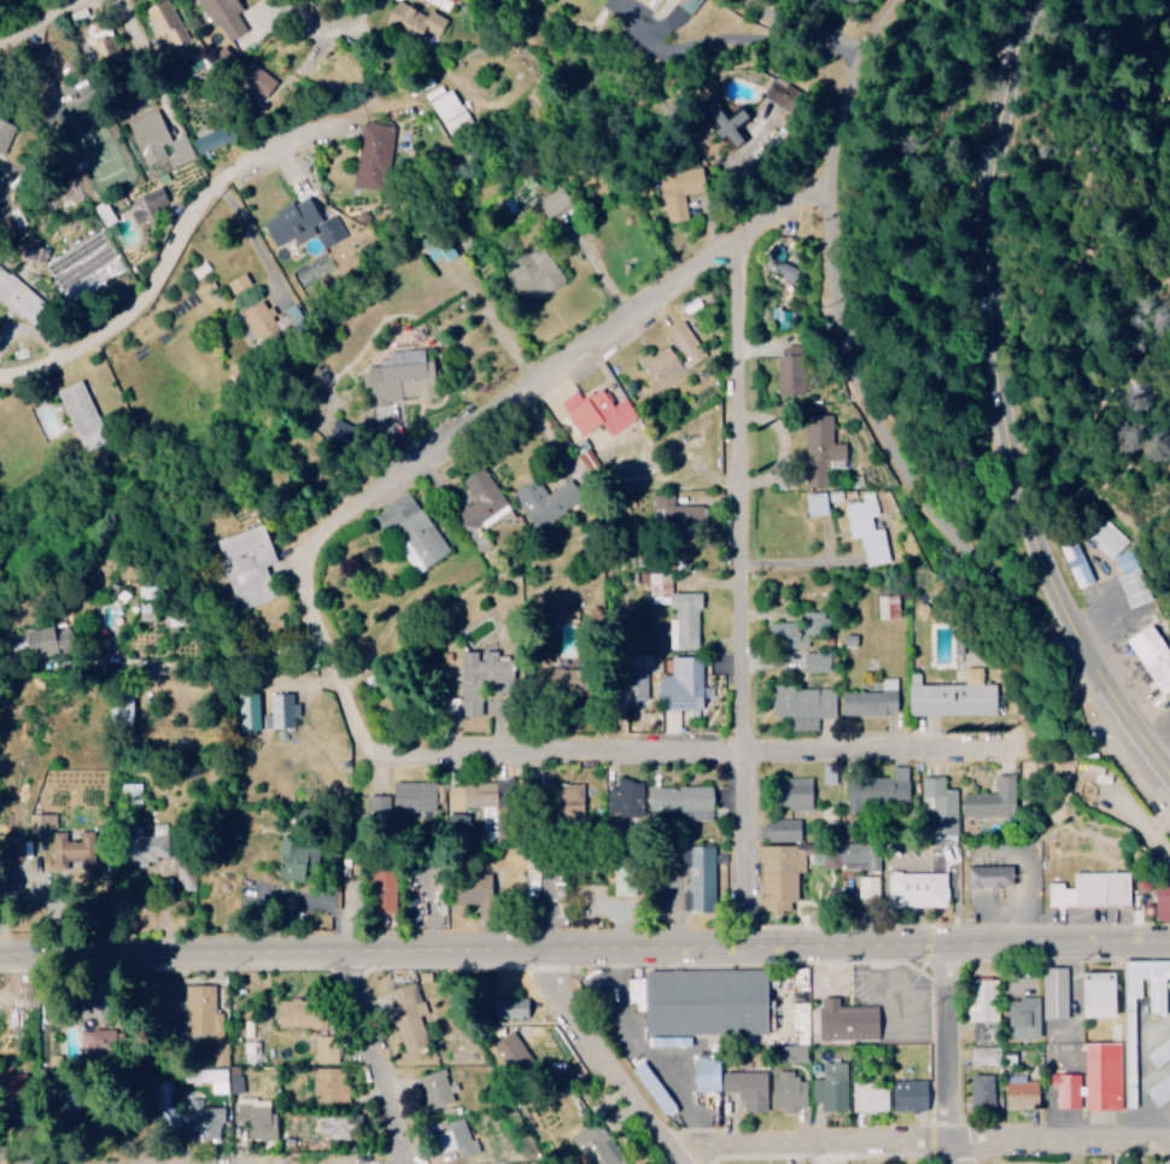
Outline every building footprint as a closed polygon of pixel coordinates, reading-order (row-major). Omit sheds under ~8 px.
[(173,0),(169,0),(148,7),(159,36),(166,34),(172,49),(189,43),(173,0)] [(249,32),(241,14),(244,12),(238,0),(199,0),(213,29),(221,25),(229,42),(249,32)] [(450,20),(430,10),(427,15),(400,0),(388,23),(422,42),(428,30),(441,37),(450,20)] [(453,0),(425,0),(448,11),(453,0)] [(121,54),(116,37),(94,44),(98,61),(121,54)] [(271,97),(279,77),(253,67),(245,86),(271,97)] [(447,135),(471,124),(455,89),(431,99),(447,135)] [(742,162),(785,117),(766,99),(730,136),(739,144),(731,152),(742,162)] [(129,121),(147,165),(167,157),(162,144),(172,140),(160,109),(129,121)] [(354,184),(386,188),(393,125),(361,122),(354,184)] [(210,158),(208,147),(228,144),(226,131),(195,136),(199,160),(210,158)] [(172,166),(195,157),(187,134),(169,141),(174,152),(168,155),(172,166)] [(154,207),(170,201),(164,186),(128,201),(137,224),(158,215),(154,207)] [(544,219),(570,206),(562,188),(536,200),(544,219)] [(316,234),(327,257),(352,244),(336,214),(325,219),(313,194),(264,219),(278,246),(295,237),(298,244),(316,234)] [(119,219),(107,199),(95,205),(107,226),(119,219)] [(10,233),(27,222),(17,207),(0,218),(10,233)] [(568,279),(544,243),(506,268),(530,304),(568,279)] [(0,264),(0,300),(34,327),(52,306),(0,264)] [(233,294),(252,284),(246,273),(227,282),(233,294)] [(252,347),(281,330),(263,299),(234,316),(252,347)] [(705,356),(685,319),(667,329),(687,366),(705,356)] [(650,377),(645,380),(654,393),(686,371),(669,345),(652,357),(649,353),(639,360),(650,377)] [(440,396),(437,359),(429,360),(428,348),(391,352),(391,358),(383,359),(384,367),(366,369),(372,429),(400,426),(398,400),(440,396)] [(801,356),(778,355),(776,392),(799,394),(801,356)] [(83,451),(108,441),(83,379),(58,389),(83,451)] [(638,419),(626,397),(615,403),(606,386),(583,399),(579,390),(563,399),(583,435),(604,423),(611,434),(638,419)] [(848,460),(847,442),(834,442),(834,416),(803,416),(804,486),(827,486),(827,460),(848,460)] [(598,448),(612,439),(603,424),(589,434),(598,448)] [(456,513),(467,531),(508,506),(485,467),(464,480),(477,501),(456,513)] [(514,491),(533,528),(585,501),(572,477),(546,491),(539,478),(514,491)] [(891,561),(885,527),(874,529),(872,516),(879,515),(875,490),(860,493),(861,499),(845,502),(850,538),(861,536),(866,565),(891,561)] [(374,515),(386,533),(399,525),(408,540),(399,545),(417,573),(451,552),(412,491),(374,515)] [(809,516),(829,514),(827,491),(807,493),(809,516)] [(675,494),(654,494),(655,526),(703,525),(702,504),(675,505),(675,494)] [(220,538),(239,608),(278,598),(269,564),(280,561),(269,524),(220,538)] [(1056,540),(1078,589),(1096,581),(1074,532),(1056,540)] [(1149,601),(1141,569),(1118,576),(1127,607),(1149,601)] [(650,603),(672,602),(671,572),(650,572),(650,603)] [(141,597),(159,597),(159,586),(141,586),(141,597)] [(702,647),(701,591),(674,592),(675,627),(676,627),(677,648),(702,647)] [(899,617),(898,594),(877,596),(879,618),(899,617)] [(141,621),(155,620),(155,603),(141,603),(141,621)] [(68,627),(67,622),(32,629),(37,654),(82,645),(78,625),(68,627)] [(768,648),(807,648),(807,623),(769,622),(768,648)] [(1155,622),(1127,638),(1160,694),(1169,688),(1169,649),(1155,622)] [(805,671),(829,672),(830,653),(805,653),(805,671)] [(705,656),(674,656),(674,674),(663,674),(664,710),(706,709),(705,656)] [(964,683),(922,684),(921,673),(909,673),(910,716),(997,715),(996,683),(981,684),(981,667),(964,667),(964,683)] [(898,713),(897,678),(881,678),(882,691),(843,692),(843,715),(898,713)] [(837,688),(796,688),(796,684),(777,684),(778,717),(790,717),(790,730),(819,730),(819,716),(837,716),(837,688)] [(295,693),(273,694),(274,728),(296,728),(295,693)] [(262,694),(242,694),(243,730),(263,730),(262,694)] [(114,697),(115,723),(137,723),(136,697),(114,697)] [(911,766),(892,766),(892,778),(850,776),(849,801),(910,803),(911,766)] [(785,805),(790,805),(790,811),(814,810),(813,776),(784,777),(785,805)] [(921,811),(933,812),(932,831),(957,831),(959,789),(943,788),(943,777),(922,776),(921,811)] [(996,793),(961,793),(962,817),(1013,816),(1012,776),(996,776),(996,793)] [(610,788),(610,816),(646,815),(645,780),(619,781),(619,787),(610,788)] [(395,811),(436,810),(435,781),(395,782),(395,811)] [(449,785),(449,808),(504,807),(504,781),(476,781),(476,785),(449,785)] [(587,785),(556,784),(555,813),(586,815),(587,785)] [(683,821),(715,820),(714,785),(652,787),(653,811),(683,810),(683,821)] [(389,818),(390,795),(369,794),(369,818),(389,818)] [(800,841),(800,820),(763,821),(763,842),(800,841)] [(106,868),(106,845),(95,845),(95,835),(70,835),(71,830),(54,830),(53,869),(69,869),(69,861),(83,861),(83,867),(106,868)] [(876,867),(875,841),(840,842),(841,868),(876,867)] [(319,868),(320,844),(279,843),(278,876),(308,878),(308,867),(319,868)] [(764,846),(765,911),(793,911),(793,901),(801,901),(800,871),(807,871),(806,854),(824,853),(825,869),(837,868),(837,844),(764,846)] [(715,846),(684,846),(684,868),(690,868),(690,891),(685,891),(685,912),(717,911),(715,846)] [(195,890),(194,855),(178,856),(179,890),(195,890)] [(969,866),(970,887),(1016,886),(1016,865),(969,866)] [(947,871),(889,873),(890,907),(948,906),(947,871)] [(1049,907),(1129,905),(1128,872),(1073,873),(1074,888),(1064,888),(1064,882),(1048,883),(1049,907)] [(398,908),(397,873),(373,873),(373,908),(398,908)] [(860,877),(860,899),(880,898),(880,876),(860,877)] [(1159,920),(1169,920),(1169,882),(1157,883),(1159,920)] [(1137,1065),(1138,997),(1143,997),(1144,978),(1150,978),(1150,1013),(1169,1013),(1169,978),(1169,960),(1127,960),(1127,1065),(1137,1065)] [(1068,967),(1042,967),(1044,1019),(1070,1018),(1068,967)] [(1089,1017),(1120,1017),(1120,971),(1089,972),(1089,1017)] [(645,1037),(645,976),(767,977),(767,1039),(645,1037)] [(971,1020),(995,1021),(996,979),(972,979),(971,1020)] [(186,1033),(210,1033),(210,1065),(229,1065),(229,1043),(223,1043),(223,1004),(218,1004),(218,985),(186,985),(186,1033)] [(507,999),(508,1017),(534,1015),(533,997),(507,999)] [(1009,998),(1010,1037),(1041,1037),(1040,998),(1009,998)] [(323,1028),(324,1002),(283,1000),(282,1026),(323,1028)] [(812,1047),(813,1000),(844,1001),(843,1011),(872,1011),(872,1048),(812,1047)] [(973,1039),(997,1039),(996,1021),(972,1022),(973,1039)] [(85,1028),(83,1051),(115,1053),(116,1042),(108,1041),(108,1030),(85,1028)] [(532,1057),(516,1031),(494,1044),(510,1070),(532,1057)] [(316,1102),(348,1102),(348,1066),(344,1066),(344,1036),(315,1036),(315,1065),(316,1065),(316,1102)] [(244,1042),(245,1063),(266,1062),(265,1041),(244,1042)] [(1085,1042),(1086,1110),(1118,1110),(1117,1042),(1085,1042)] [(999,1046),(972,1046),(972,1065),(999,1065),(999,1046)] [(634,1069),(667,1115),(679,1106),(646,1060),(634,1069)] [(691,1094),(691,1063),(715,1063),(715,1094),(691,1094)] [(242,1065),(230,1066),(232,1093),(244,1092),(242,1065)] [(228,1093),(228,1068),(185,1069),(185,1082),(212,1081),(212,1093),(228,1093)] [(430,1110),(456,1101),(445,1069),(420,1077),(430,1110)] [(1143,1087),(1154,1105),(1169,1096),(1169,1072),(1143,1087)] [(1079,1108),(1079,1073),(1051,1073),(1051,1087),(1057,1087),(1057,1108),(1079,1108)] [(994,1074),(971,1075),(972,1110),(995,1109),(994,1074)] [(1026,1074),(1008,1075),(1009,1109),(1041,1108),(1040,1080),(1026,1080),(1026,1074)] [(765,1113),(741,1113),(741,1099),(721,1099),(723,1075),(765,1075),(765,1113)] [(803,1113),(770,1113),(771,1082),(803,1082),(803,1113)] [(844,1112),(812,1112),(812,1086),(844,1086),(844,1112)] [(884,1113),(848,1113),(848,1090),(885,1090),(884,1113)] [(925,1113),(889,1113),(889,1090),(925,1090),(925,1113)] [(251,1140),(278,1140),(277,1098),(237,1098),(237,1121),(250,1121),(251,1140)] [(224,1107),(204,1107),(204,1100),(183,1100),(183,1138),(224,1137),(224,1107)] [(360,1138),(359,1127),(369,1127),(368,1113),(321,1114),(321,1134),(332,1134),(332,1139),(360,1138)] [(477,1153),(466,1117),(449,1123),(451,1129),(437,1134),(443,1153),(458,1148),(461,1158),(477,1153)] [(591,1163),(611,1163),(622,1163),(625,1162),(600,1122),(575,1138),(591,1163)]
